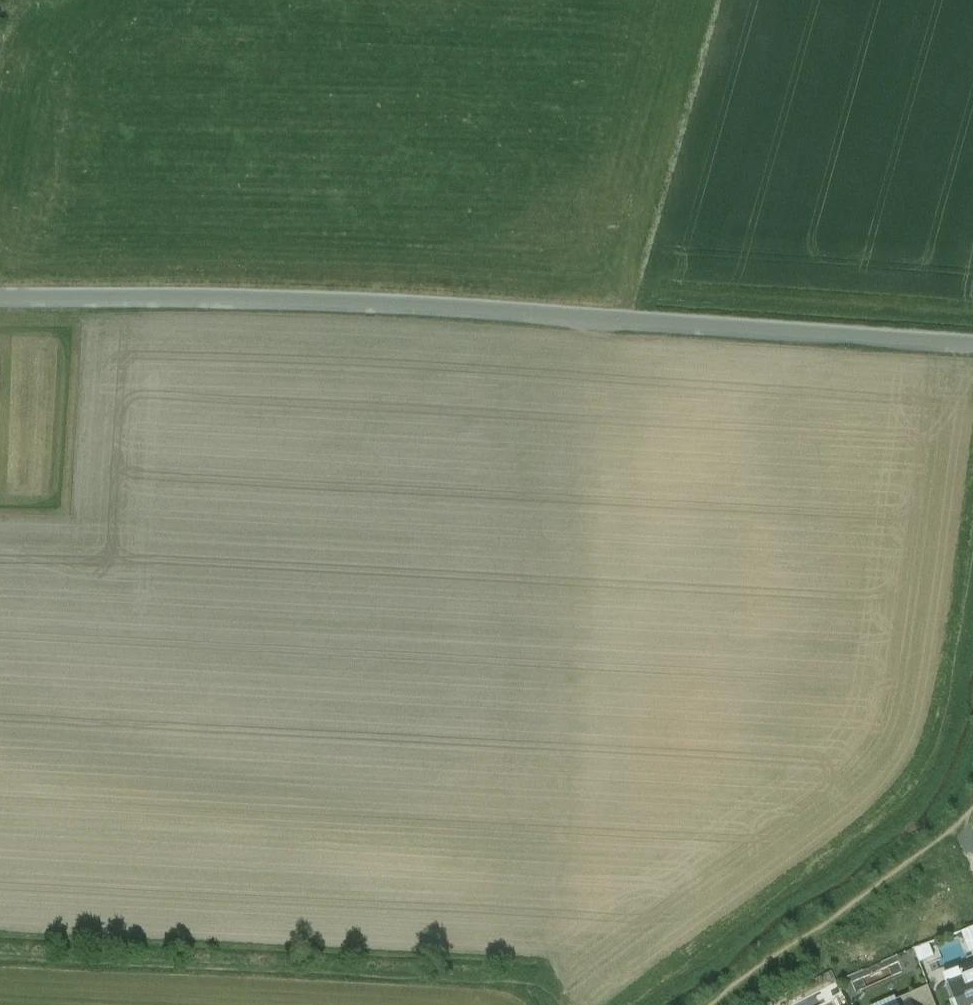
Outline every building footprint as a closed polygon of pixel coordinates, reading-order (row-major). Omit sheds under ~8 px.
[(946,987),(953,1004),(972,1004),(972,977),(946,987)] [(898,1004),(905,1004),(908,1003),(909,1004),(935,1004),(928,987),(896,1001),(898,1004)]
